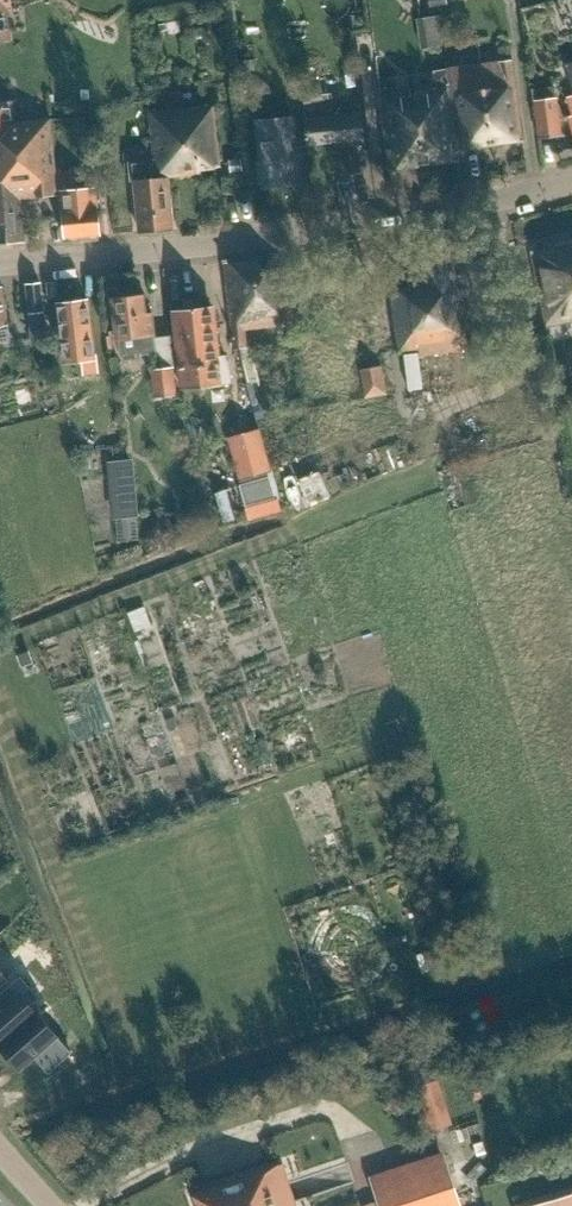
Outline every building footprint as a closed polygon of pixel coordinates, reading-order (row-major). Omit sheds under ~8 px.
[(11,40),(8,9),(12,8),(11,0),(0,0),(0,41),(11,40)] [(447,0),(429,0),(430,11),(442,10),(441,5),(447,5),(447,0)] [(439,14),(420,17),(425,47),(443,44),(439,14)] [(512,58),(448,67),(460,149),(523,140),(512,58)] [(436,88),(381,96),(391,169),(459,160),(446,69),(434,71),(436,88)] [(555,85),(533,88),(535,100),(539,138),(562,135),(557,97),(555,85)] [(0,103),(0,244),(23,242),(19,195),(57,191),(51,120),(15,123),(13,102),(0,103)] [(156,179),(167,178),(200,175),(199,169),(219,167),(213,107),(150,112),(154,160),(156,179)] [(293,117),(258,121),(262,164),(259,164),(260,182),(264,182),(264,185),(299,182),(297,154),(309,153),(309,156),(349,152),(346,117),(294,122),(293,118),(293,117)] [(156,179),(154,160),(128,162),(130,182),(136,181),(141,232),(172,229),(167,178),(156,179)] [(78,171),(58,173),(64,238),(100,235),(96,187),(80,189),(78,171)] [(532,252),(547,325),(571,320),(571,244),(532,252)] [(253,348),(247,349),(245,330),(294,323),(288,268),(263,271),(261,258),(224,263),(235,350),(241,349),(250,384),(259,382),(253,348)] [(430,294),(427,278),(410,280),(411,287),(391,290),(400,352),(420,349),(421,357),(472,349),(463,289),(459,290),(430,294)] [(41,284),(26,285),(32,337),(47,336),(47,335),(45,312),(44,312),(41,284)] [(0,286),(0,341),(10,340),(3,286),(0,286)] [(143,295),(112,298),(117,340),(119,340),(121,355),(140,352),(141,355),(157,353),(152,312),(145,313),(143,295)] [(187,310),(175,311),(183,387),(231,382),(228,355),(218,356),(213,307),(200,308),(199,298),(186,299),(187,310)] [(88,302),(58,306),(63,343),(81,341),(82,352),(98,350),(97,339),(92,339),(88,302)] [(382,366),(361,370),(367,397),(387,394),(382,366)] [(173,367),(153,369),(156,398),(176,395),(173,367)] [(259,429),(231,437),(242,478),(270,471),(259,429)] [(132,460),(108,463),(114,517),(137,515),(132,460)] [(269,476),(239,484),(245,506),(275,498),(269,476)] [(145,606),(128,612),(135,631),(152,625),(145,606)] [(28,650),(17,655),(21,667),(32,662),(28,650)] [(1,1047),(38,1014),(21,994),(30,987),(20,976),(0,994),(0,1046),(1,1047)] [(38,1014),(1,1047),(19,1069),(34,1056),(48,1073),(72,1052),(38,1014)] [(438,1079),(416,1086),(430,1131),(452,1123),(438,1079)] [(369,1176),(379,1205),(462,1205),(444,1151),(369,1176)] [(283,1164),(193,1193),(197,1205),(297,1205),(283,1164)] [(532,1205),(571,1205),(571,1194),(532,1205)]
